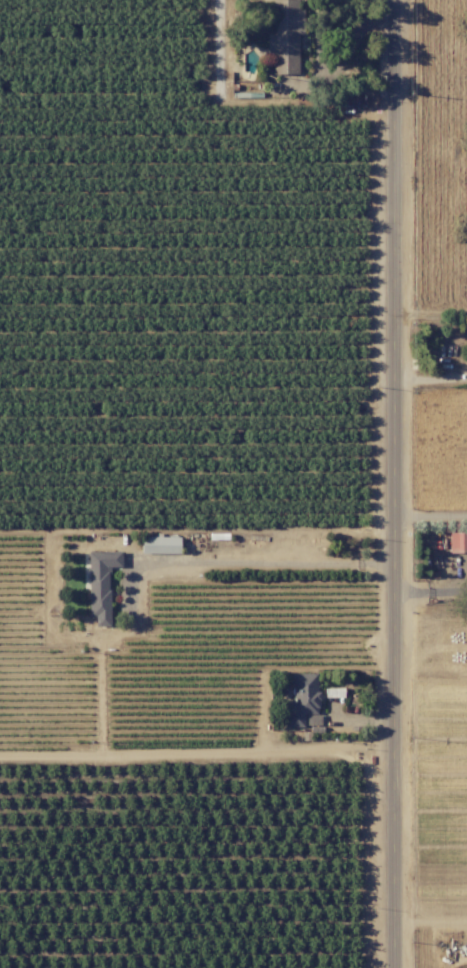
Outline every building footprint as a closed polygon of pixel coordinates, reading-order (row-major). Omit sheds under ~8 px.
[(303,33),(302,8),(297,8),(297,0),(272,0),(272,31),(267,31),(267,57),(272,57),(272,73),(298,73),(297,33),(303,33)] [(448,532),(449,552),(466,551),(466,532),(448,532)] [(141,553),(180,552),(180,536),(161,536),(161,535),(141,535),(141,553)] [(89,616),(95,616),(95,625),(109,625),(108,567),(121,566),(121,550),(87,551),(89,616)] [(318,673),(292,672),(291,699),(286,699),(286,726),(304,727),(304,713),(318,713),(318,673)] [(324,696),(343,697),(343,688),(325,687),(324,696)]
